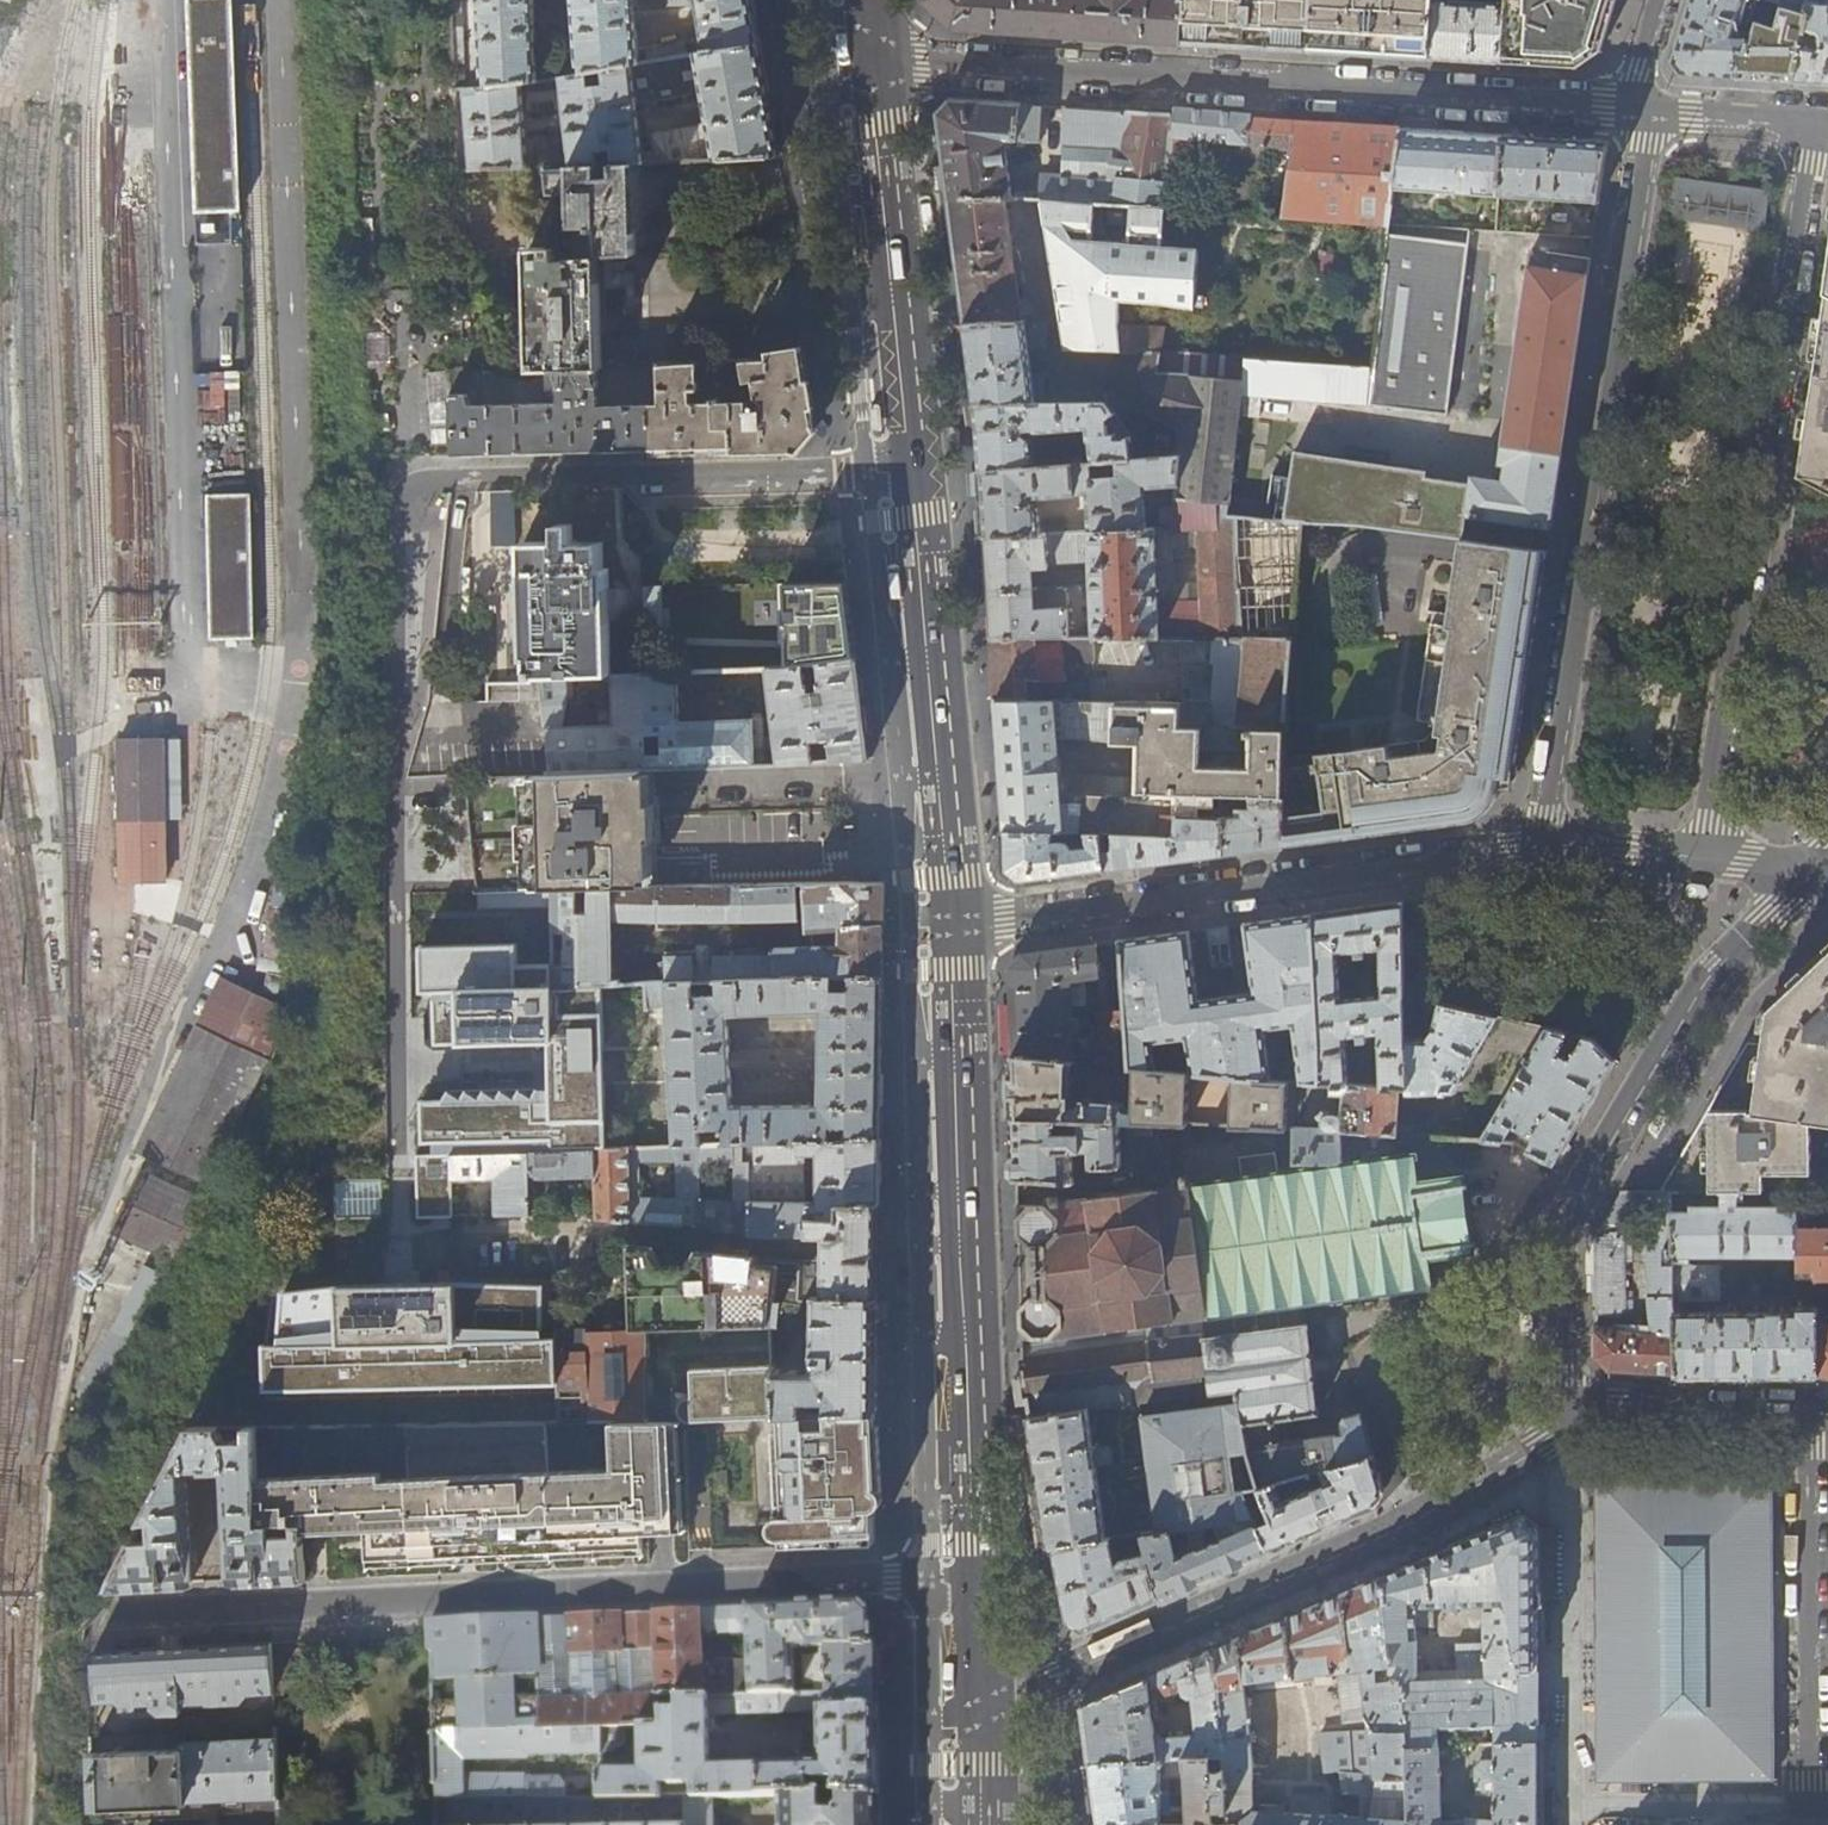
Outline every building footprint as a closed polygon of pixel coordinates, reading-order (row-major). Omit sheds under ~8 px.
[(193,241),(232,240),(232,220),(238,220),(233,0),(189,0),(193,241)] [(462,0),(451,0),(451,10),(454,91),(465,90),(462,0)] [(536,0),(480,0),(484,88),(521,84),(531,83),(539,82),(536,0)] [(637,0),(577,0),(580,75),(588,74),(604,71),(639,65),(637,0)] [(672,3),(694,3),(702,54),(758,45),(759,44),(750,0),(672,0),(672,3)] [(958,30),(984,31),(1056,36),(1168,43),(1182,44),(1184,0),(928,0),(958,30)] [(1182,44),(1237,47),(1308,52),(1312,0),(1184,0),(1182,44)] [(1308,52),(1355,54),(1428,59),(1432,0),(1312,0),(1308,52)] [(1491,3),(1445,0),(1432,0),(1428,59),(1456,61),(1500,64),(1504,0),(1491,0),(1491,3)] [(1500,64),(1545,67),(1577,69),(1602,44),(1604,35),(1615,0),(1504,0),(1500,64)] [(1762,0),(1691,0),(1683,29),(1672,62),(1681,74),(1698,76),(1735,78),(1738,51),(1746,51),(1755,22),(1762,0)] [(1783,5),(1810,13),(1813,0),(1767,0),(1783,5)] [(1810,13),(1805,35),(1818,36),(1817,48),(1802,48),(1794,82),(1819,83),(1827,84),(1827,1),(1822,1),(1822,0),(1813,0),(1810,13)] [(1805,35),(1810,13),(1783,5),(1777,23),(1755,22),(1746,51),(1738,51),(1735,78),(1765,80),(1794,82),(1802,48),(1805,35)] [(597,153),(613,151),(614,164),(635,163),(778,155),(758,45),(702,54),(639,65),(604,71),(605,85),(590,87),(588,74),(580,75),(560,78),(568,145),(540,146),(540,168),(545,167),(598,165),(597,153)] [(527,168),(521,84),(484,88),(467,90),(472,171),(527,168)] [(1005,198),(1010,198),(1002,139),(1017,140),(1017,141),(1040,142),(1043,106),(950,101),(937,114),(948,198),(1005,198)] [(1163,208),(1169,158),(1174,114),(1066,108),(1063,177),(1041,176),(1040,192),(1029,192),(1029,190),(1020,189),(1019,199),(1163,208)] [(1175,108),(1174,114),(1169,158),(1191,160),(1194,138),(1246,142),(1245,150),(1293,155),(1284,216),(1388,223),(1402,129),(1391,128),(1356,126),(1310,123),(1249,119),(1250,115),(1213,111),(1175,108)] [(1448,132),(1402,129),(1388,223),(1388,225),(1423,227),(1427,191),(1499,195),(1503,135),(1448,132)] [(1503,135),(1499,195),(1498,207),(1496,232),(1523,235),(1525,207),(1547,209),(1547,199),(1599,203),(1602,182),(1608,142),(1564,139),(1503,135)] [(1191,160),(1169,158),(1163,208),(1019,199),(1010,198),(1005,198),(948,198),(964,324),(1023,323),(1119,325),(1123,351),(1158,353),(1159,353),(1165,328),(1137,326),(1141,298),(1119,296),(1119,302),(1115,302),(1115,288),(1106,288),(1106,285),(1104,285),(1103,302),(1030,299),(1030,302),(1018,302),(1011,244),(1016,243),(1015,234),(1010,235),(1008,223),(1086,228),(1085,232),(1104,233),(1102,267),(1101,267),(1101,270),(1105,270),(1105,269),(1145,271),(1145,272),(1148,272),(1149,269),(1148,269),(1150,236),(1155,236),(1163,229),(1164,210),(1185,211),(1185,210),(1191,160)] [(636,255),(635,163),(614,164),(598,165),(545,167),(557,240),(558,250),(560,260),(599,258),(636,255)] [(1673,177),(1668,210),(1668,213),(1670,216),(1671,218),(1672,219),(1675,221),(1678,221),(1757,233),(1760,232),(1761,231),(1764,229),(1765,227),(1766,224),(1770,192),(1729,186),(1714,184),(1673,177)] [(1461,205),(1459,229),(1496,232),(1498,207),(1461,205)] [(1372,401),(1372,404),(1449,416),(1471,243),(1386,234),(1382,264),(1386,264),(1374,367),(1246,359),(1243,381),(1241,381),(1240,393),(1372,401)] [(540,251),(558,250),(557,240),(540,240),(540,251)] [(1467,515),(1550,528),(1551,522),(1590,258),(1534,248),(1499,480),(1473,476),(1472,484),(1467,515)] [(560,260),(558,250),(540,251),(531,251),(531,268),(531,319),(532,369),(552,369),(600,368),(601,368),(600,336),(606,335),(605,270),(600,270),(599,258),(560,260)] [(524,319),(531,319),(531,268),(523,268),(524,319)] [(1826,292),(1810,398),(1799,476),(1827,492),(1827,293),(1826,292)] [(1023,323),(964,324),(965,325),(968,353),(969,363),(975,405),(1030,402),(1034,402),(1027,347),(1043,347),(1043,349),(1121,351),(1132,402),(1136,406),(1164,419),(1157,457),(1180,455),(1177,486),(1176,499),(1229,502),(1229,500),(1240,393),(1241,381),(1154,373),(1158,353),(1123,351),(1119,325),(1023,323)] [(601,407),(600,368),(552,369),(553,390),(561,390),(562,404),(473,406),(470,396),(469,396),(468,371),(453,372),(455,456),(492,455),(597,452),(652,450),(652,456),(676,456),(765,454),(796,453),(815,430),(802,349),(767,353),(768,360),(742,361),(747,384),(755,383),(758,398),(767,405),(765,409),(759,409),(759,404),(753,401),(748,403),(692,404),(692,397),(699,397),(698,362),(659,365),(661,405),(601,407)] [(1246,359),(1159,353),(1158,353),(1154,373),(1241,381),(1243,381),(1246,359)] [(1042,367),(1042,402),(1088,402),(1088,367),(1042,367)] [(1088,402),(1042,402),(1034,402),(1030,402),(975,405),(978,427),(979,441),(981,471),(1034,467),(1033,455),(1041,455),(1041,441),(1032,442),(1031,432),(1087,427),(1088,440),(1091,442),(1092,462),(1093,462),(1117,460),(1132,459),(1129,435),(1107,402),(1088,402)] [(1303,522),(1303,523),(1355,524),(1461,538),(1463,539),(1467,515),(1472,484),(1427,477),(1428,469),(1290,448),(1284,520),(1303,522)] [(1157,457),(1132,459),(1117,460),(1118,474),(1094,476),(1093,462),(1092,462),(1034,467),(981,471),(983,502),(985,536),(1041,533),(1040,509),(1033,503),(1032,498),(1040,497),(1040,498),(1076,495),(1076,494),(1087,494),(1089,523),(1071,524),(1071,531),(1147,527),(1144,488),(1177,486),(1180,455),(1157,457)] [(250,495),(208,496),(211,642),(254,641),(250,495)] [(1228,515),(1229,502),(1176,499),(1175,509),(1173,526),(1173,528),(1197,529),(1200,599),(1160,600),(1156,527),(1147,527),(1071,531),(1041,533),(985,536),(988,585),(992,639),(1034,635),(1035,637),(1070,637),(1068,608),(1067,608),(1066,592),(1064,590),(1033,592),(1031,568),(1048,567),(1047,547),(1053,547),(1054,561),(1057,564),(1076,563),(1078,561),(1077,554),(1090,554),(1095,630),(1077,630),(1078,637),(1294,637),(1303,523),(1303,522),(1284,520),(1228,515)] [(1161,527),(1173,526),(1175,509),(1162,507),(1161,527)] [(1285,800),(1285,847),(1331,840),(1434,826),(1471,821),(1474,820),(1477,818),(1480,817),(1482,815),(1485,813),(1487,811),(1489,808),(1491,806),(1493,803),(1494,800),(1495,796),(1500,764),(1514,766),(1522,716),(1538,610),(1547,550),(1463,539),(1461,538),(1450,627),(1433,625),(1420,722),(1442,725),(1441,731),(1439,731),(1437,732),(1436,733),(1434,733),(1433,735),(1432,736),(1432,738),(1431,739),(1431,740),(1286,759),(1285,800)] [(542,678),(575,676),(605,675),(601,542),(524,545),(525,660),(530,660),(530,678),(542,678)] [(480,589),(498,589),(498,556),(480,556),(480,589)] [(790,641),(791,667),(792,667),(805,665),(820,663),(856,659),(847,584),(789,586),(789,611),(786,611),(787,641),(790,641)] [(1294,637),(1078,637),(1070,637),(1035,637),(1034,635),(992,639),(994,670),(996,700),(998,700),(1027,697),(1028,697),(1027,679),(1066,679),(1086,675),(1093,674),(1093,668),(1101,667),(1101,661),(1117,661),(1117,660),(1158,660),(1158,663),(1211,663),(1207,703),(1184,702),(1184,703),(1181,726),(1287,727),(1294,637)] [(768,668),(773,763),(810,762),(809,741),(829,740),(830,761),(868,759),(862,707),(856,659),(820,663),(821,681),(806,684),(805,665),(792,667),(791,667),(768,668)] [(763,713),(753,713),(754,719),(680,722),(678,672),(614,675),(615,725),(562,727),(569,698),(575,698),(575,676),(542,678),(552,773),(646,769),(765,764),(763,713)] [(1027,697),(998,700),(998,702),(1002,766),(1006,830),(1006,831),(1101,834),(1177,835),(1180,794),(1142,793),(1142,792),(1132,791),(1134,769),(1068,767),(1069,792),(1063,792),(1058,728),(1116,730),(1116,702),(1027,700),(1027,697)] [(1184,703),(1116,702),(1116,730),(1142,731),(1142,792),(1142,793),(1180,794),(1225,797),(1253,798),(1285,800),(1286,759),(1287,727),(1181,726),(1184,703)] [(170,735),(120,735),(121,881),(170,880),(170,735)] [(646,773),(646,769),(552,773),(466,777),(477,891),(480,891),(554,890),(577,889),(589,889),(650,887),(650,884),(658,884),(657,839),(663,839),(661,802),(655,802),(654,773),(646,773)] [(1225,807),(1225,797),(1180,794),(1177,835),(1101,834),(1106,871),(1163,863),(1224,855),(1225,816),(1201,815),(1202,806),(1225,807)] [(1285,847),(1285,800),(1253,798),(1253,810),(1239,809),(1238,817),(1225,816),(1224,855),(1258,850),(1285,847)] [(1101,834),(1006,831),(1006,850),(1007,871),(1020,883),(1058,878),(1106,871),(1101,834)] [(795,884),(650,887),(589,889),(589,914),(578,915),(577,889),(554,890),(554,908),(554,934),(558,934),(566,934),(566,965),(559,965),(555,965),(555,987),(602,986),(614,986),(613,920),(646,922),(799,920),(799,930),(806,930),(807,928),(841,926),(842,946),(630,955),(631,985),(643,984),(667,983),(693,982),(717,982),(832,977),(851,976),(883,975),(883,951),(884,904),(884,884),(795,884)] [(554,908),(554,890),(480,891),(480,909),(554,908)] [(1407,1089),(1404,1037),(1404,1029),(1402,996),(1404,996),(1402,902),(1357,909),(1314,914),(1321,1084),(1332,1084),(1399,1088),(1406,1089),(1407,1089)] [(1269,1081),(1264,1031),(1293,1027),(1300,1083),(1301,1083),(1321,1084),(1314,914),(1245,924),(1254,993),(1197,1001),(1189,931),(1121,940),(1127,1010),(1132,1068),(1135,1069),(1157,1071),(1154,1043),(1187,1038),(1191,1074),(1233,1078),(1269,1081)] [(1207,929),(1212,967),(1232,964),(1228,926),(1217,928),(1207,929)] [(606,1149),(602,986),(555,987),(555,965),(519,966),(519,944),(423,945),(423,989),(437,989),(437,1041),(552,1040),(553,1090),(450,1091),(445,1101),(424,1101),(424,1140),(434,1140),(435,1155),(418,1156),(419,1218),(454,1218),(453,1182),(452,1155),(596,1149),(606,1149)] [(1012,1056),(1072,1062),(1074,1062),(1073,1034),(1079,1033),(1078,1018),(1073,1018),(1072,1007),(1087,1006),(1087,988),(1101,986),(1097,947),(1098,946),(1098,944),(1069,948),(1021,954),(1010,968),(1011,1016),(1012,1056)] [(1769,1007),(1767,1026),(1765,1041),(1748,1043),(1728,1078),(1681,1159),(1661,1191),(1673,1191),(1722,1191),(1746,1191),(1818,1191),(1827,1191),(1827,952),(1769,1007)] [(222,973),(136,1145),(208,1185),(293,1009),(222,973)] [(832,977),(717,982),(718,996),(693,997),(693,982),(667,983),(668,1006),(675,1146),(701,1145),(700,1131),(725,1130),(725,1144),(830,1141),(830,1129),(836,1129),(836,1117),(848,1117),(847,1140),(880,1139),(881,1059),(883,975),(851,976),(850,989),(832,988),(832,977)] [(667,983),(643,984),(644,1011),(648,1011),(648,1007),(668,1006),(667,983)] [(1594,1040),(1404,996),(1402,996),(1404,1029),(1428,1028),(1434,1032),(1427,1036),(1404,1037),(1407,1089),(1406,1089),(1406,1095),(1453,1098),(1485,1044),(1530,1053),(1480,1138),(1517,1140),(1555,1164),(1576,1129),(1615,1061),(1594,1040)] [(1105,1066),(1132,1068),(1127,1010),(1101,1014),(1105,1066)] [(1072,1077),(1072,1062),(1012,1056),(1013,1086),(1014,1118),(1048,1119),(1075,1120),(1120,1122),(1127,1123),(1152,1124),(1188,1125),(1190,1074),(1157,1071),(1135,1069),(1133,1109),(1128,1109),(1123,1103),(1081,1099),(1082,1077),(1072,1077)] [(1289,1082),(1269,1081),(1233,1078),(1231,1127),(1287,1129),(1289,1082)] [(1397,1134),(1399,1088),(1332,1084),(1332,1094),(1345,1095),(1344,1119),(1338,1116),(1332,1116),(1332,1114),(1327,1114),(1324,1111),(1318,1116),(1323,1121),(1322,1129),(1299,1128),(1294,1128),(1294,1130),(1295,1163),(1342,1161),(1341,1132),(1373,1133),(1397,1134)] [(1049,1134),(1048,1119),(1014,1118),(1015,1147),(1016,1178),(1073,1182),(1072,1151),(1088,1151),(1089,1169),(1121,1168),(1120,1122),(1075,1120),(1076,1133),(1049,1134)] [(1451,1137),(1477,1138),(1477,1124),(1452,1122),(1451,1137)] [(1152,1136),(1152,1124),(1127,1123),(1127,1135),(1152,1136)] [(1021,1339),(1307,1302),(1435,1286),(1431,1257),(1453,1254),(1475,1250),(1465,1176),(1421,1182),(1417,1154),(1381,1159),(1380,1151),(1375,1152),(1373,1133),(1341,1132),(1342,1161),(1343,1164),(1280,1173),(1274,1135),(1185,1148),(1188,1175),(1178,1176),(1179,1186),(1130,1192),(1130,1195),(1114,1196),(1114,1194),(1096,1195),(1096,1198),(1060,1201),(1060,1200),(1059,1199),(1059,1198),(1058,1197),(1057,1196),(1056,1195),(1053,1195),(1053,1194),(1052,1195),(1050,1195),(1049,1196),(1048,1196),(1047,1197),(1047,1198),(1046,1200),(1046,1201),(1046,1202),(1017,1205),(1018,1235),(1031,1248),(1033,1248),(1033,1270),(1034,1296),(1032,1296),(1020,1306),(1021,1339)] [(847,1140),(830,1141),(725,1144),(701,1145),(675,1146),(654,1147),(606,1149),(596,1149),(597,1178),(598,1220),(771,1237),(807,1235),(808,1235),(808,1219),(840,1220),(841,1205),(878,1204),(879,1204),(880,1172),(880,1139),(847,1140)] [(596,1149),(452,1155),(453,1182),(493,1181),(495,1216),(530,1216),(529,1180),(597,1178),(596,1149)] [(207,1196),(142,1164),(112,1226),(177,1258),(207,1196)] [(380,1215),(379,1180),(335,1181),(335,1215),(380,1215)] [(1673,1191),(1661,1191),(1620,1192),(1608,1214),(1594,1238),(1595,1311),(1626,1311),(1625,1235),(1613,1235),(1630,1205),(1650,1204),(1653,1331),(1616,1331),(1616,1323),(1595,1323),(1595,1358),(1607,1371),(1631,1372),(1675,1375),(1676,1375),(1675,1312),(1676,1268),(1676,1255),(1674,1211),(1673,1191)] [(1746,1191),(1722,1191),(1722,1211),(1674,1211),(1676,1255),(1800,1255),(1799,1225),(1799,1211),(1738,1211),(1738,1201),(1747,1200),(1746,1191)] [(1818,1191),(1818,1205),(1827,1205),(1827,1191),(1818,1191)] [(878,1250),(878,1204),(841,1205),(840,1220),(808,1219),(808,1235),(807,1235),(807,1238),(824,1238),(824,1249),(824,1261),(803,1261),(803,1262),(801,1300),(877,1298),(878,1250)] [(1799,1225),(1800,1255),(1800,1261),(1801,1278),(1827,1278),(1827,1225),(1799,1225)] [(803,1262),(628,1248),(632,1332),(633,1332),(648,1331),(771,1326),(772,1324),(774,1302),(801,1305),(801,1314),(812,1322),(811,1371),(773,1371),(774,1399),(775,1416),(778,1416),(800,1415),(800,1401),(812,1401),(812,1406),(826,1406),(827,1414),(875,1413),(876,1376),(876,1331),(877,1298),(801,1300),(803,1262)] [(1801,1284),(1801,1278),(1800,1261),(1786,1261),(1787,1285),(1801,1284)] [(1719,1268),(1676,1268),(1675,1312),(1676,1375),(1737,1374),(1757,1374),(1818,1374),(1818,1320),(1819,1307),(1798,1307),(1798,1312),(1683,1312),(1684,1300),(1719,1300),(1719,1268)] [(264,1392),(560,1384),(558,1339),(545,1339),(544,1331),(544,1287),(459,1286),(341,1290),(282,1298),(277,1349),(263,1348),(264,1392)] [(1312,1353),(1307,1302),(1021,1339),(1021,1353),(1015,1353),(1018,1379),(1020,1402),(1027,1401),(1029,1418),(1086,1409),(1134,1402),(1134,1408),(1139,1407),(1138,1401),(1153,1399),(1154,1405),(1159,1404),(1158,1398),(1178,1395),(1180,1403),(1185,1403),(1184,1394),(1236,1386),(1239,1399),(1249,1447),(1272,1444),(1269,1419),(1320,1413),(1315,1380),(1319,1379),(1316,1356),(1314,1356),(1314,1353),(1312,1353)] [(1818,1320),(1818,1374),(1827,1374),(1827,1321),(1818,1320)] [(616,1420),(647,1421),(648,1331),(633,1332),(633,1335),(585,1335),(585,1331),(562,1331),(558,1331),(558,1339),(560,1384),(560,1407),(586,1407),(586,1422),(614,1421),(616,1421),(616,1420)] [(775,1416),(773,1371),(773,1369),(690,1367),(691,1419),(775,1416)] [(1260,1486),(1249,1447),(1239,1399),(1141,1414),(1158,1530),(1163,1530),(1183,1527),(1205,1524),(1216,1522),(1256,1517),(1245,1490),(1260,1486)] [(1086,1409),(1029,1418),(1032,1436),(1033,1442),(1040,1486),(1047,1533),(1049,1546),(1055,1546),(1107,1538),(1086,1409)] [(1334,1435),(1272,1444),(1249,1447),(1260,1486),(1261,1487),(1276,1483),(1295,1478),(1303,1475),(1321,1470),(1374,1454),(1362,1411),(1346,1416),(1344,1421),(1345,1434),(1334,1437),(1334,1435)] [(874,1542),(875,1413),(827,1414),(827,1427),(800,1430),(800,1415),(778,1416),(778,1430),(775,1430),(776,1508),(779,1508),(780,1542),(777,1542),(777,1547),(874,1542)] [(673,1421),(647,1421),(616,1420),(616,1421),(614,1421),(615,1470),(550,1473),(549,1422),(406,1426),(407,1479),(384,1481),(384,1475),(258,1479),(260,1526),(270,1526),(295,1525),(302,1524),(303,1533),(368,1531),(369,1560),(451,1556),(587,1550),(646,1547),(646,1534),(677,1533),(673,1421)] [(258,1479),(257,1429),(248,1429),(248,1442),(226,1443),(219,1430),(191,1431),(143,1522),(155,1522),(156,1542),(132,1543),(107,1591),(188,1587),(189,1585),(192,1583),(193,1583),(189,1473),(228,1471),(233,1581),(234,1581),(237,1583),(237,1585),(305,1581),(303,1533),(302,1524),(295,1525),(295,1536),(271,1537),(270,1526),(260,1526),(258,1479)] [(1634,1437),(1616,1437),(1615,1464),(1634,1464),(1634,1450),(1634,1437)] [(1393,1451),(1375,1456),(1382,1485),(1401,1479),(1393,1451)] [(1375,1456),(1374,1454),(1321,1470),(1327,1482),(1300,1493),(1298,1488),(1281,1495),(1276,1483),(1261,1487),(1260,1487),(1272,1518),(1259,1525),(1269,1548),(1309,1531),(1374,1503),(1383,1486),(1382,1485),(1375,1456)] [(1306,1482),(1303,1475),(1295,1478),(1298,1485),(1306,1482)] [(1639,1476),(1594,1477),(1595,1511),(1595,1527),(1595,1544),(1596,1605),(1596,1629),(1596,1650),(1596,1708),(1597,1736),(1597,1740),(1597,1782),(1642,1781),(1666,1781),(1686,1781),(1703,1781),(1728,1781),(1774,1780),(1774,1746),(1774,1735),(1774,1707),(1774,1678),(1773,1650),(1773,1628),(1773,1604),(1773,1573),(1773,1542),(1773,1527),(1772,1509),(1772,1475),(1725,1475),(1703,1476),(1683,1476),(1661,1476),(1639,1476)] [(1260,1487),(1261,1487),(1260,1486),(1245,1490),(1256,1517),(1216,1522),(1217,1533),(1207,1535),(1205,1524),(1183,1527),(1184,1534),(1190,1533),(1192,1551),(1169,1561),(1163,1530),(1158,1530),(1147,1532),(1160,1595),(1215,1571),(1269,1548),(1259,1525),(1272,1518),(1260,1487)] [(1507,1524),(1489,1532),(1516,1674),(1538,1675),(1537,1601),(1537,1528),(1524,1517),(1507,1524)] [(1107,1538),(1055,1546),(1062,1583),(1068,1619),(1084,1627),(1127,1609),(1160,1595),(1147,1532),(1140,1533),(1142,1543),(1139,1543),(1137,1546),(1138,1552),(1126,1554),(1121,1563),(1116,1537),(1107,1538)] [(1516,1674),(1489,1532),(1434,1555),(1380,1578),(1392,1679),(1404,1679),(1406,1747),(1438,1746),(1437,1729),(1445,1729),(1445,1734),(1454,1734),(1454,1729),(1495,1727),(1495,1743),(1538,1742),(1538,1707),(1538,1675),(1516,1674)] [(1236,1824),(1409,1824),(1406,1747),(1404,1679),(1392,1679),(1380,1578),(1317,1605),(1258,1630),(1212,1650),(1224,1755),(1227,1823),(1236,1823),(1236,1824)] [(875,1615),(862,1603),(802,1605),(716,1609),(610,1615),(535,1618),(485,1621),(429,1623),(429,1637),(431,1680),(458,1679),(459,1703),(432,1704),(433,1732),(626,1726),(638,1726),(659,1725),(659,1711),(658,1699),(675,1698),(825,1695),(826,1684),(826,1675),(828,1647),(875,1647),(875,1626),(875,1615)] [(274,1694),(272,1644),(177,1648),(97,1651),(100,1702),(119,1701),(128,1707),(128,1716),(179,1714),(179,1707),(238,1705),(247,1695),(274,1694)] [(834,1783),(835,1795),(879,1798),(877,1726),(877,1686),(875,1647),(828,1647),(826,1675),(837,1675),(838,1693),(834,1693),(833,1684),(826,1684),(825,1695),(675,1698),(675,1710),(659,1711),(659,1725),(638,1726),(638,1769),(599,1770),(599,1779),(458,1780),(458,1757),(602,1754),(620,1751),(627,1742),(626,1726),(433,1732),(436,1800),(599,1800),(662,1798),(684,1797),(693,1797),(809,1794),(809,1782),(811,1780),(812,1782),(814,1783),(834,1783)] [(1085,1734),(1089,1763),(1224,1755),(1212,1650),(1161,1672),(1082,1706),(1085,1734)] [(94,1805),(277,1798),(275,1738),(183,1742),(183,1749),(93,1752),(94,1805)] [(1495,1743),(1495,1760),(1482,1761),(1474,1768),(1474,1794),(1495,1793),(1495,1819),(1465,1819),(1465,1822),(1440,1821),(1438,1746),(1406,1747),(1409,1824),(1539,1824),(1538,1749),(1538,1742),(1495,1743)] [(1089,1763),(1093,1795),(1097,1824),(1108,1824),(1134,1823),(1151,1824),(1227,1823),(1224,1755),(1089,1763)] [(809,1794),(693,1797),(684,1797),(685,1824),(880,1824),(880,1819),(879,1798),(835,1795),(819,1793),(809,1794)] [(662,1798),(599,1800),(436,1800),(437,1824),(685,1824),(684,1797),(662,1798)] [(277,1798),(94,1805),(95,1824),(127,1824),(127,1823),(161,1822),(161,1824),(219,1824),(219,1817),(248,1816),(248,1824),(278,1824),(277,1798)]
